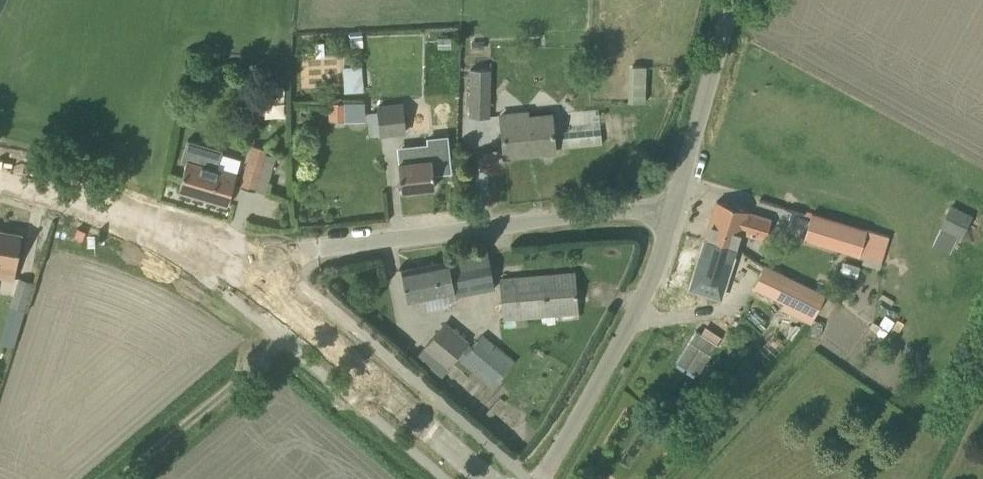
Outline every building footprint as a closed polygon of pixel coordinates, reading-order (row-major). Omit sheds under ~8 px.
[(362,88),(359,64),(341,66),(344,91),(362,88)] [(632,102),(644,102),(645,66),(633,65),(632,102)] [(483,69),(470,68),(469,117),(491,118),(492,104),(492,97),(492,69),(483,69)] [(264,87),(265,116),(285,115),(284,86),(264,87)] [(403,102),(376,104),(377,112),(369,112),(371,134),(380,134),(380,135),(381,135),(393,134),(406,133),(403,102)] [(428,129),(428,109),(408,109),(408,129),(428,129)] [(554,150),(551,118),(527,121),(526,112),(500,114),(504,155),(554,150)] [(187,161),(183,171),(178,190),(227,205),(236,174),(216,168),(222,149),(187,139),(181,159),(187,161)] [(254,190),(266,148),(251,144),(239,186),(254,190)] [(450,171),(448,151),(447,149),(429,151),(429,144),(415,146),(417,160),(398,162),(401,190),(434,186),(433,173),(450,171)] [(705,238),(734,247),(740,231),(761,238),(767,220),(744,213),(745,210),(735,206),(716,200),(705,238)] [(950,203),(939,227),(961,237),(972,214),(950,203)] [(881,260),(888,236),(811,213),(804,237),(881,260)] [(14,279),(22,233),(0,229),(0,277),(14,279)] [(705,238),(693,274),(712,280),(722,283),(734,247),(705,238)] [(494,287),(491,271),(487,252),(401,269),(407,301),(426,297),(454,291),(455,295),(494,287)] [(823,293),(762,264),(750,288),(780,303),(778,308),(808,323),(823,293)] [(574,271),(499,278),(502,318),(578,312),(574,271)] [(24,309),(33,281),(19,276),(11,304),(24,309)] [(425,347),(447,365),(455,356),(493,387),(514,362),(482,335),(472,347),(444,324),(425,347)]
